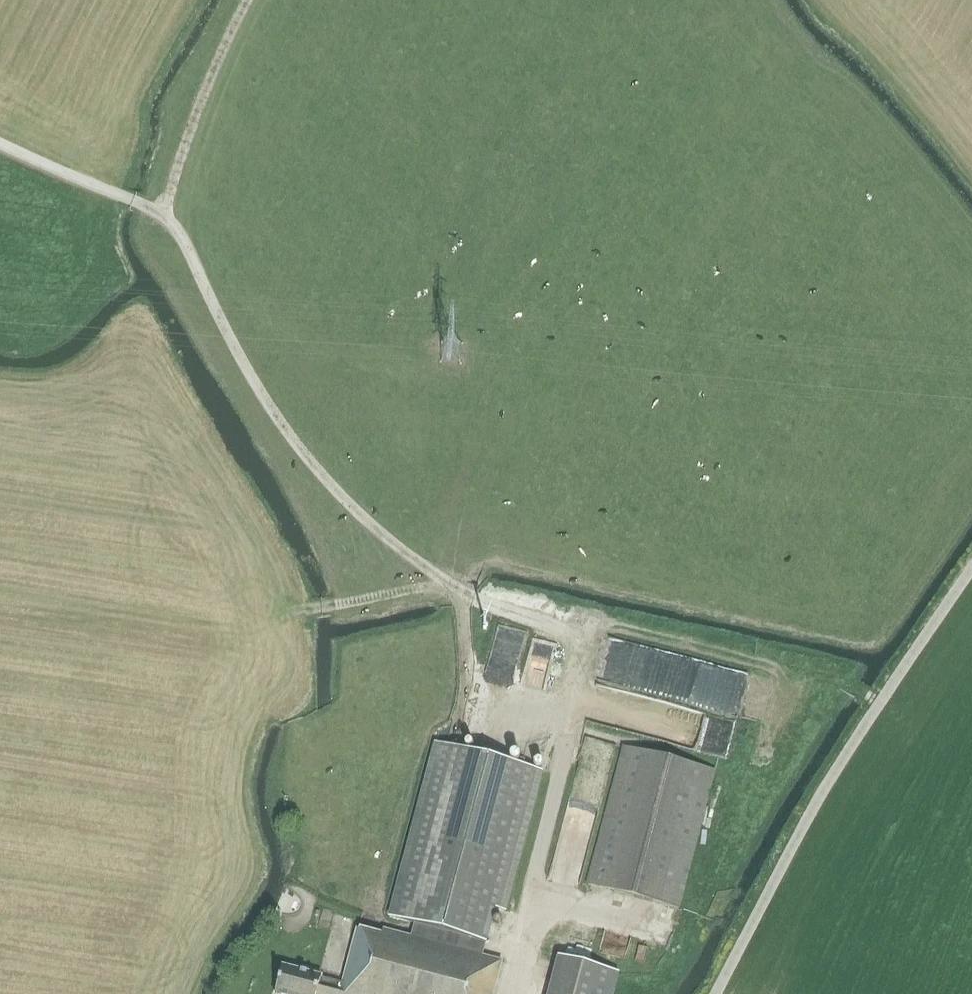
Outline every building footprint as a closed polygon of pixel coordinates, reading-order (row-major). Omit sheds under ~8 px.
[(393,896),(387,916),(414,924),(410,937),(382,930),(381,935),(357,928),(342,985),(320,979),(321,976),(282,966),(275,993),(493,993),(501,961),(482,956),(486,943),(487,944),(495,913),(496,909),(507,912),(511,897),(544,772),(434,742),(402,863),(393,896)] [(588,743),(588,754),(617,754),(617,743),(588,743)] [(589,885),(678,908),(714,770),(626,748),(589,885)] [(619,973),(557,957),(547,993),(613,993),(619,973)]
